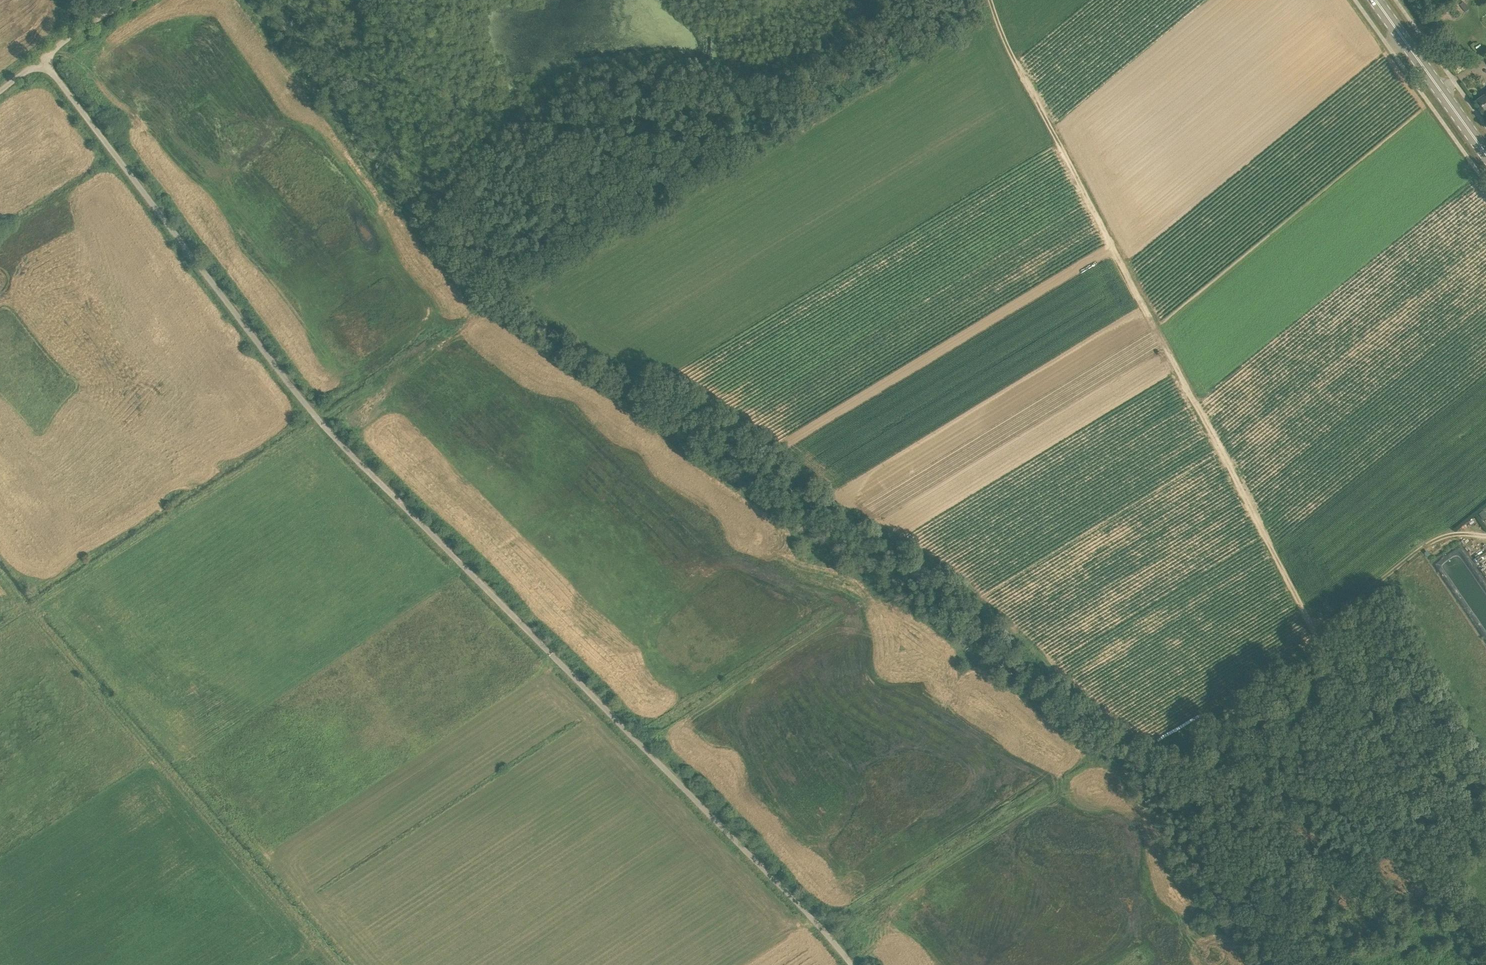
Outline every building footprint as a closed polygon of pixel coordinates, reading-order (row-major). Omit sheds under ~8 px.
[(1477,100),(1485,113),(1485,94),(1477,100)]
